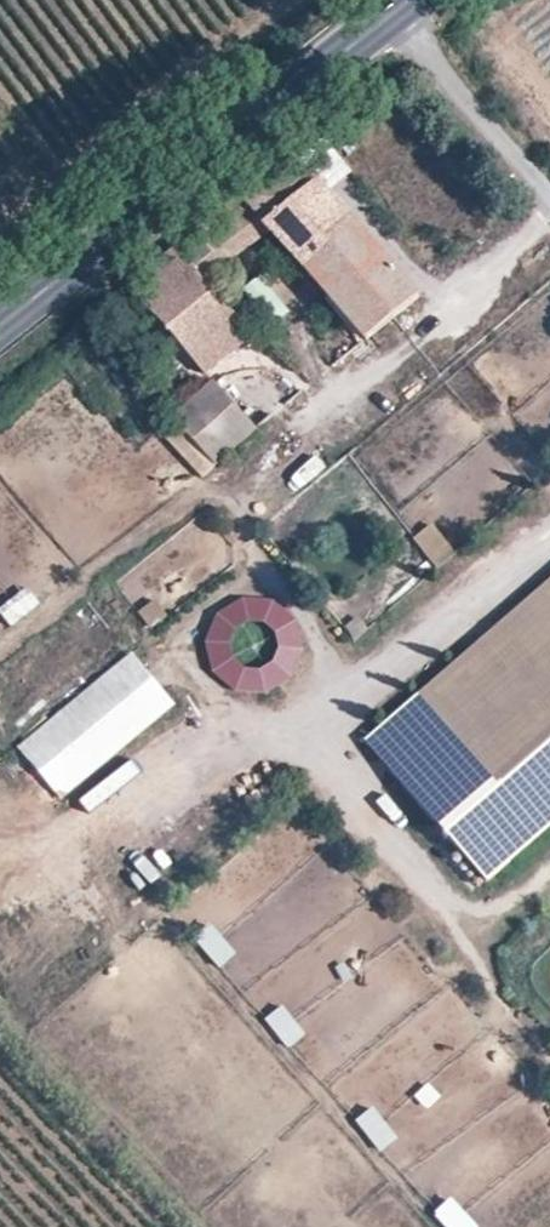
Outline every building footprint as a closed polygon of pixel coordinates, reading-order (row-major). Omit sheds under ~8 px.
[(296,154),(130,287),(207,373),(253,335),(205,282),(271,231),(365,337),(419,293),(386,255),(296,154)] [(215,383),(174,418),(215,462),(256,428),(215,383)] [(430,522),(412,537),(436,567),(454,552),(430,522)] [(366,739),(488,875),(549,819),(549,574),(366,739)] [(232,589),(197,673),(275,705),(310,621),(232,589)] [(57,797),(165,705),(85,611),(0,683),(0,730),(57,797)] [(192,937),(218,968),(235,954),(210,923),(192,937)] [(283,1005),(264,1018),(286,1049),(305,1036),(283,1005)] [(376,1105),(356,1116),(376,1153),(396,1142),(376,1105)] [(432,1212),(444,1226),(477,1226),(452,1197),(432,1212)]
